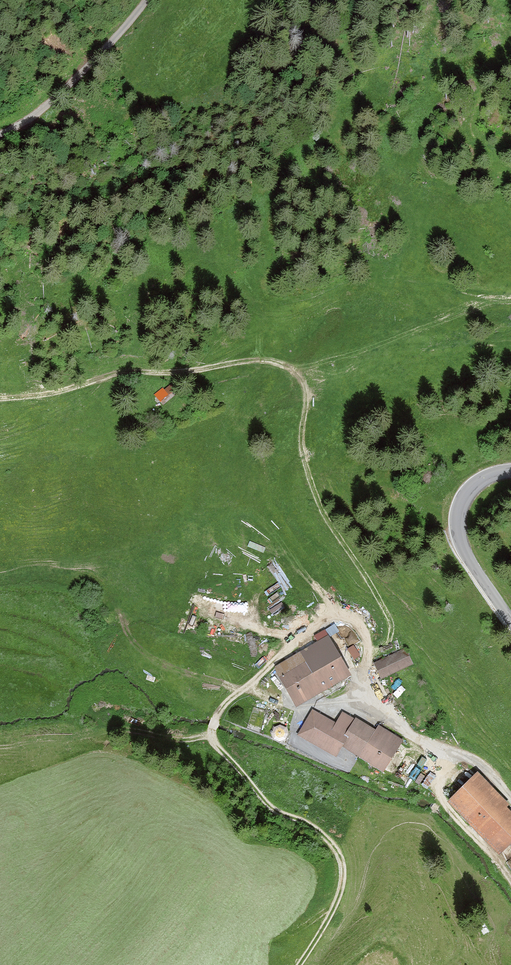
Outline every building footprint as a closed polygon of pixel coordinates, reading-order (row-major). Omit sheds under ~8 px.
[(163,389),(155,395),(160,402),(173,392),(169,387),(164,391),(163,389)] [(324,637),(295,652),(316,692),(345,676),(324,637)] [(379,683),(415,665),(405,645),(369,663),(379,683)] [(268,670),(289,708),(316,692),(295,652),(268,670)] [(354,756),(380,773),(400,741),(374,724),(370,730),(341,712),(333,724),(310,711),(295,734),(335,756),(340,747),(354,756)] [(507,803),(473,773),(444,800),(472,831),(503,806),(507,803)] [(503,806),(472,831),(495,854),(508,843),(510,845),(510,813),(503,806)]
